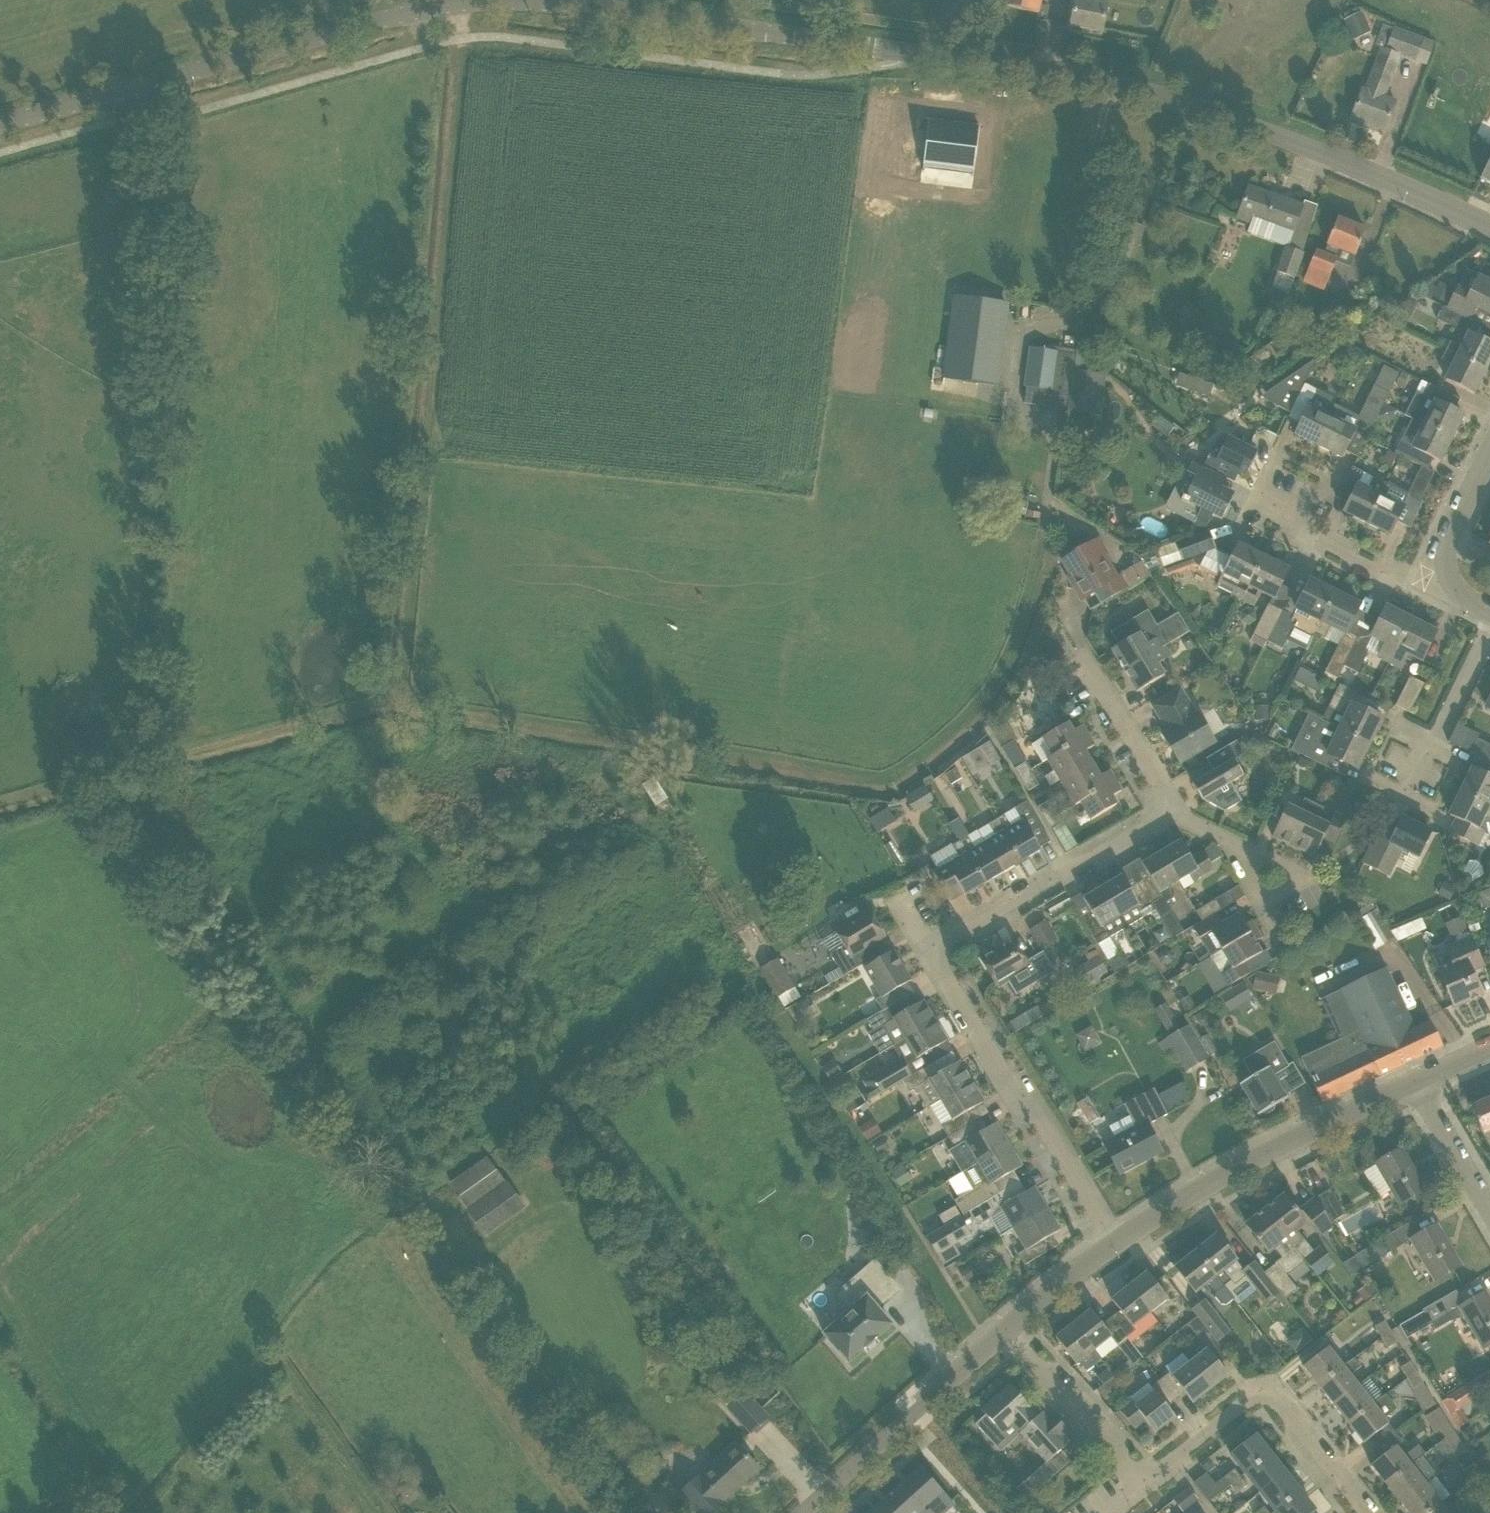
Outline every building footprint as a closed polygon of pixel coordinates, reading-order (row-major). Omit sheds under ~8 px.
[(1004,5),(1037,13),(1041,0),(1006,0),(1004,5)] [(1071,26),(1102,32),(1108,4),(1107,4),(1107,0),(1076,0),(1071,26)] [(1361,12),(1358,13),(1345,19),(1344,20),(1350,35),(1368,26),(1361,12)] [(1399,56),(1417,62),(1426,66),(1435,42),(1425,39),(1394,27),(1384,57),(1377,55),(1365,88),(1363,88),(1352,118),(1385,130),(1396,100),(1387,96),(1398,64),(1397,63),(1399,56)] [(946,122),(932,120),(925,169),(927,169),(927,168),(973,174),(973,175),(975,176),(981,126),(953,123),(950,125),(946,125),(946,122)] [(1481,179),(1489,183),(1489,160),(1481,179)] [(1288,247),(1293,233),(1303,206),(1248,187),(1237,218),(1251,223),(1248,232),(1288,247)] [(1355,256),(1365,230),(1337,219),(1327,244),(1328,245),(1324,254),(1316,251),(1304,280),(1324,289),(1336,259),(1335,259),(1339,249),(1355,256)] [(1274,289),(1288,294),(1303,253),(1286,247),(1277,272),(1279,273),(1274,289)] [(1489,314),(1489,281),(1478,275),(1469,293),(1457,287),(1447,308),(1444,306),(1443,307),(1470,320),(1471,320),(1477,307),(1489,314)] [(1437,288),(1432,297),(1447,304),(1455,285),(1441,278),(1439,283),(1437,288)] [(958,296),(947,378),(996,384),(1006,302),(958,296)] [(1464,333),(1470,320),(1443,307),(1437,319),(1464,333)] [(1119,339),(1119,336),(1118,333),(1116,330),(1113,328),(1109,329),(1107,330),(1104,332),(1103,336),(1104,340),(1107,342),(1109,344),(1113,344),(1116,342),(1119,339)] [(1485,370),(1489,360),(1489,343),(1469,333),(1462,347),(1450,341),(1446,350),(1485,370)] [(1336,356),(1347,362),(1354,350),(1342,344),(1336,356)] [(1073,370),(1082,371),(1084,356),(1031,349),(1024,402),(1068,409),(1073,370)] [(1446,379),(1474,393),(1478,385),(1480,386),(1480,385),(1478,384),(1485,370),(1446,350),(1441,359),(1453,365),(1446,379)] [(1261,397),(1290,413),(1304,384),(1315,362),(1313,361),(1261,397)] [(1100,413),(1106,375),(1082,371),(1073,370),(1068,409),(1100,413)] [(1404,388),(1410,376),(1402,372),(1396,384),(1404,388)] [(1355,429),(1360,418),(1371,424),(1391,384),(1378,378),(1359,418),(1346,412),(1347,411),(1338,406),(1318,446),(1332,453),(1331,455),(1332,455),(1333,453),(1342,457),(1356,429),(1355,429)] [(1197,379),(1192,392),(1210,398),(1214,385),(1197,379)] [(1463,415),(1454,410),(1460,399),(1430,383),(1424,395),(1417,392),(1405,416),(1412,419),(1451,439),(1459,424),(1461,425),(1461,424),(1459,423),(1463,415)] [(1304,439),(1318,446),(1338,406),(1331,403),(1333,398),(1304,384),(1290,413),(1288,418),(1300,424),(1295,434),(1304,438),(1303,440),(1303,441),(1304,439)] [(1389,421),(1396,409),(1385,402),(1378,415),(1389,421)] [(1395,453),(1422,467),(1422,466),(1427,468),(1432,457),(1440,461),(1444,453),(1446,454),(1447,453),(1445,452),(1451,439),(1412,419),(1408,427),(1420,433),(1413,447),(1401,441),(1395,453)] [(1203,467),(1234,482),(1239,472),(1246,476),(1258,452),(1228,437),(1221,451),(1213,447),(1203,467)] [(1391,466),(1396,455),(1387,451),(1384,459),(1387,465),(1391,466)] [(1194,523),(1206,529),(1213,515),(1222,519),(1230,503),(1226,501),(1230,492),(1199,476),(1203,468),(1191,463),(1186,474),(1195,478),(1185,498),(1183,497),(1181,502),(1187,505),(1188,503),(1201,509),(1194,523)] [(1408,494),(1396,488),(1387,484),(1367,523),(1381,530),(1380,532),(1381,533),(1382,531),(1390,535),(1404,507),(1403,507),(1408,496),(1419,502),(1435,472),(1427,468),(1422,466),(1422,467),(1408,494)] [(1353,467),(1346,480),(1357,485),(1364,472),(1353,467)] [(1367,523),(1387,484),(1373,477),(1366,490),(1357,485),(1344,512),(1352,516),(1351,518),(1352,518),(1353,516),(1367,523)] [(1264,557),(1238,544),(1232,557),(1215,549),(1208,531),(1176,543),(1156,550),(1164,570),(1193,559),(1196,566),(1220,579),(1217,586),(1243,599),(1264,557)] [(1098,539),(1063,560),(1076,582),(1073,584),(1082,600),(1096,591),(1103,603),(1127,588),(1120,576),(1113,580),(1099,557),(1106,553),(1098,539)] [(1160,543),(1162,548),(1171,545),(1169,539),(1160,543)] [(1275,598),(1289,569),(1264,557),(1243,599),(1254,605),(1261,591),(1275,598)] [(1141,562),(1120,574),(1128,587),(1149,574),(1141,562)] [(1315,633),(1335,592),(1310,580),(1296,609),(1293,616),(1282,611),(1267,642),(1283,649),(1287,641),(1306,650),(1315,633)] [(1343,666),(1357,637),(1347,632),(1361,605),(1335,592),(1315,633),(1339,645),(1325,673),(1337,678),(1343,666)] [(1266,642),(1267,642),(1282,611),(1268,604),(1249,641),(1250,641),(1253,635),(1266,642)] [(1386,607),(1371,636),(1383,642),(1377,656),(1379,657),(1390,662),(1411,619),(1386,607)] [(1125,642),(1112,649),(1124,670),(1166,646),(1166,647),(1185,635),(1190,632),(1178,613),(1157,626),(1148,610),(1117,629),(1125,642)] [(1401,668),(1409,654),(1422,661),(1437,632),(1411,619),(1390,662),(1401,668)] [(1253,635),(1250,641),(1263,648),(1266,642),(1253,635)] [(1357,637),(1343,666),(1358,673),(1368,651),(1366,650),(1365,649),(1368,642),(1357,637)] [(1183,644),(1186,648),(1190,648),(1193,646),(1193,641),(1191,638),(1187,638),(1184,640),(1183,644)] [(1171,656),(1166,647),(1166,646),(1124,670),(1137,692),(1164,675),(1158,664),(1171,656)] [(1309,671),(1300,667),(1293,680),(1302,684),(1309,671)] [(1410,712),(1424,683),(1410,676),(1396,705),(1410,712)] [(1346,717),(1340,729),(1370,743),(1382,718),(1358,707),(1363,696),(1340,685),(1329,708),(1346,717)] [(1180,689),(1153,706),(1168,731),(1163,734),(1180,763),(1215,742),(1198,713),(1196,715),(1180,689)] [(1270,719),(1270,705),(1255,705),(1255,720),(1270,719)] [(1294,738),(1301,723),(1285,715),(1278,731),(1294,738)] [(1089,735),(1083,725),(1073,731),(1068,723),(1042,738),(1032,745),(1043,763),(1048,760),(1047,759),(1053,756),(1089,735)] [(1002,748),(1013,741),(1002,724),(991,731),(1002,748)] [(1357,769),(1370,743),(1340,729),(1334,742),(1316,733),(1310,746),(1305,756),(1328,767),(1333,757),(1357,769)] [(1255,745),(1260,735),(1255,732),(1250,743),(1255,745)] [(1095,745),(1089,735),(1053,756),(1047,759),(1048,760),(1061,782),(1093,764),(1085,751),(1095,745)] [(1489,763),(1489,744),(1478,738),(1471,753),(1479,756),(1478,757),(1489,763)] [(1013,741),(1002,748),(1015,769),(1026,762),(1019,752),(1013,741)] [(990,742),(962,758),(973,777),(1001,760),(990,742)] [(1305,772),(1310,761),(1299,756),(1294,766),(1305,772)] [(1462,792),(1489,805),(1489,763),(1478,757),(1462,792)] [(1203,799),(1224,811),(1241,801),(1230,783),(1243,775),(1233,759),(1192,784),(1202,800),(1203,799)] [(1015,769),(1019,776),(1030,770),(1026,762),(1015,769)] [(1100,776),(1093,764),(1061,782),(1075,806),(1081,802),(1116,780),(1110,771),(1100,776)] [(962,778),(956,768),(945,774),(952,785),(962,778)] [(1035,777),(1030,770),(1019,776),(1024,784),(1035,777)] [(1035,777),(1024,784),(1028,791),(1039,785),(1035,777)] [(1122,790),(1116,780),(1081,802),(1091,820),(1117,804),(1112,796),(1122,790)] [(914,812),(934,801),(924,785),(905,796),(914,812)] [(1483,831),(1489,834),(1489,805),(1462,792),(1450,815),(1458,819),(1451,832),(1476,845),(1483,831)] [(1315,803),(1322,807),(1327,796),(1320,794),(1315,803)] [(1287,805),(1273,837),(1293,847),(1315,803),(1304,798),(1298,810),(1287,805)] [(997,819),(1022,861),(1041,850),(1040,848),(1051,841),(1027,801),(1016,808),(1023,820),(1012,826),(1005,814),(997,819)] [(1042,815),(1053,808),(1049,801),(1038,808),(1042,815)] [(1334,844),(1347,818),(1334,813),(1329,824),(1319,819),(1324,808),(1322,807),(1315,803),(1293,847),(1315,857),(1323,838),(1334,844)] [(877,832),(896,821),(888,808),(870,819),(877,832)] [(1053,808),(1042,815),(1046,822),(1057,815),(1053,808)] [(1057,815),(1046,822),(1051,830),(1062,823),(1072,817),(1067,809),(1057,815)] [(1388,875),(1401,848),(1419,857),(1431,832),(1402,818),(1390,843),(1381,838),(1367,865),(1388,875)] [(1023,863),(1022,861),(997,819),(988,824),(995,836),(985,842),(1003,872),(1021,861),(1022,863),(1023,863)] [(1003,872),(985,842),(975,848),(958,820),(949,825),(959,841),(986,885),(985,883),(1003,872)] [(985,886),(986,885),(959,841),(951,846),(958,858),(933,873),(950,901),(964,893),(965,895),(984,883),(985,886)] [(1181,841),(1161,852),(1178,881),(1191,874),(1195,880),(1214,869),(1203,851),(1191,859),(1185,848),(1181,841)] [(1139,882),(1156,910),(1161,918),(1172,911),(1167,902),(1174,898),(1168,887),(1178,881),(1161,852),(1142,864),(1149,876),(1139,882)] [(1472,882),(1472,881),(1473,876),(1469,871),(1464,871),(1463,870),(1458,874),(1458,881),(1462,886),(1468,886),(1472,882)] [(1127,927),(1156,910),(1139,882),(1130,888),(1122,875),(1103,887),(1127,927)] [(1445,882),(1438,895),(1449,901),(1456,888),(1445,882)] [(1097,945),(1127,927),(1103,887),(1084,898),(1091,911),(1081,917),(1097,945)] [(1196,911),(1202,921),(1216,913),(1222,910),(1216,899),(1196,911)] [(1355,909),(1359,917),(1374,908),(1375,908),(1373,906),(1370,900),(1356,908),(1355,909)] [(864,948),(885,936),(870,911),(836,931),(844,946),(830,954),(839,968),(825,976),(829,984),(871,959),(864,948)] [(1193,927),(1211,957),(1256,929),(1251,921),(1245,924),(1239,914),(1222,924),(1216,913),(1202,921),(1193,927)] [(1057,940),(1045,920),(1028,930),(1040,950),(1057,940)] [(1406,925),(1391,931),(1394,937),(1397,942),(1412,935),(1406,925)] [(1181,927),(1170,933),(1172,938),(1183,932),(1181,927)] [(1262,938),(1256,929),(1211,957),(1228,986),(1251,973),(1245,962),(1262,952),(1255,941),(1262,938)] [(1454,1007),(1482,995),(1471,971),(1483,966),(1471,938),(1446,949),(1453,964),(1438,971),(1454,1007)] [(996,984),(1009,976),(1013,982),(1020,985),(1028,985),(1046,973),(1046,962),(1043,956),(1028,965),(1014,940),(981,959),(996,984)] [(1089,962),(1078,968),(1089,988),(1100,981),(1099,978),(1108,972),(1096,950),(1085,956),(1089,962)] [(876,1000),(883,1011),(894,1004),(914,992),(908,982),(911,980),(894,951),(864,968),(881,997),(876,1000)] [(1108,960),(1107,961),(1114,973),(1129,964),(1121,953),(1120,954),(1108,960)] [(800,983),(794,986),(778,958),(760,969),(778,998),(784,1009),(807,995),(800,983)] [(1415,1030),(1386,969),(1341,991),(1380,1075),(1381,1076),(1442,1047),(1431,1022),(1415,1030)] [(1269,993),(1272,975),(1257,972),(1246,979),(1253,989),(1269,993)] [(1227,1009),(1241,1005),(1244,1013),(1257,1008),(1248,982),(1221,992),(1227,1009)] [(1322,1103),(1380,1075),(1341,991),(1321,1000),(1340,1040),(1302,1057),(1311,1078),(1322,1103)] [(1102,1003),(1096,994),(1096,993),(1082,1001),(1088,1011),(1102,1003)] [(1195,1007),(1189,995),(1178,1000),(1185,1013),(1195,1007)] [(816,1011),(808,998),(796,1005),(805,1018),(816,1011)] [(884,1026),(895,1044),(935,1020),(923,1000),(900,1014),(894,1004),(883,1011),(867,1020),(874,1031),(884,1026)] [(1154,1010),(1167,1032),(1179,1025),(1166,1003),(1154,1010)] [(1009,1022),(1015,1032),(1044,1015),(1038,1005),(1009,1022)] [(928,1052),(947,1041),(935,1020),(895,1044),(893,1046),(901,1060),(872,1077),(863,1082),(867,1089),(861,1093),(866,1102),(882,1093),(933,1062),(928,1052)] [(1209,1059),(1198,1040),(1190,1025),(1158,1043),(1165,1055),(1173,1050),(1186,1072),(1209,1059)] [(1198,1040),(1209,1059),(1219,1053),(1208,1034),(1198,1040)] [(1274,1041),(1243,1060),(1253,1077),(1240,1084),(1259,1115),(1263,1113),(1267,1114),(1274,1110),(1275,1105),(1287,1098),(1274,1075),(1289,1066),(1274,1041)] [(940,1073),(933,1062),(882,1093),(882,1094),(904,1082),(910,1092),(914,1090),(916,1094),(919,1095),(923,1102),(923,1105),(926,1109),(972,1081),(960,1061),(940,1073)] [(839,1075),(831,1062),(823,1067),(831,1080),(839,1075)] [(972,1081),(926,1109),(931,1107),(949,1137),(970,1124),(964,1114),(984,1102),(972,1081)] [(1119,1173),(1162,1151),(1148,1124),(1167,1114),(1154,1089),(1124,1105),(1136,1128),(1105,1145),(1119,1173)] [(843,1104),(849,1113),(858,1107),(853,1098),(843,1104)] [(1471,1106),(1489,1149),(1489,1098),(1471,1106)] [(963,1143),(976,1164),(1009,1144),(996,1123),(988,1128),(981,1117),(970,1124),(949,1137),(955,1148),(963,1143)] [(864,1136),(867,1141),(881,1132),(878,1127),(864,1136)] [(879,1154),(889,1148),(883,1138),(873,1144),(879,1154)] [(1022,1166),(1009,1144),(976,1164),(962,1172),(972,1190),(955,1200),(963,1215),(970,1211),(1020,1181),(1013,1171),(1022,1166)] [(1412,1163),(1403,1148),(1375,1164),(1399,1205),(1427,1189),(1413,1164),(1417,1162),(1416,1161),(1412,1163)] [(910,1181),(902,1167),(892,1173),(901,1187),(910,1181)] [(524,1208),(497,1169),(459,1196),(486,1235),(524,1208)] [(1001,1207),(1014,1228),(1047,1208),(1034,1187),(1026,1192),(1020,1181),(970,1211),(976,1222),(983,1222),(990,1218),(993,1212),(1001,1207)] [(1345,1214),(1330,1189),(1317,1197),(1331,1222),(1345,1214)] [(1314,1251),(1297,1230),(1306,1223),(1284,1195),(1270,1206),(1268,1205),(1264,1208),(1318,1277),(1334,1264),(1320,1246),(1314,1251)] [(1323,1237),(1331,1231),(1313,1201),(1302,1209),(1323,1237)] [(945,1227),(961,1217),(955,1206),(939,1216),(945,1227)] [(1047,1208),(1014,1228),(1026,1249),(1018,1254),(1025,1265),(1058,1245),(1052,1235),(1060,1230),(1047,1208)] [(1318,1277),(1264,1208),(1260,1211),(1261,1213),(1247,1224),(1269,1252),(1274,1248),(1282,1258),(1265,1273),(1280,1293),(1286,1300),(1298,1290),(1287,1277),(1305,1262),(1318,1277)] [(972,1236),(966,1226),(974,1222),(968,1213),(961,1217),(945,1227),(926,1238),(937,1255),(972,1236)] [(1299,1230),(1313,1245),(1322,1236),(1308,1222),(1299,1230)] [(1462,1265),(1438,1223),(1410,1240),(1434,1281),(1462,1265)] [(1196,1251),(1224,1286),(1232,1280),(1224,1269),(1236,1260),(1217,1235),(1210,1241),(1208,1239),(1208,1240),(1209,1242),(1196,1251)] [(1358,1254),(1362,1252),(1355,1241),(1351,1243),(1358,1254)] [(1387,1254),(1379,1242),(1362,1252),(1358,1254),(1355,1256),(1362,1268),(1387,1254)] [(1234,1298),(1224,1286),(1196,1251),(1184,1261),(1183,1260),(1182,1260),(1183,1262),(1176,1268),(1195,1292),(1207,1282),(1216,1292),(1215,1297),(1221,1304),(1226,1305),(1234,1298)] [(848,1360),(848,1361),(849,1362),(850,1361),(850,1360),(863,1349),(864,1350),(878,1337),(877,1336),(890,1325),(891,1324),(890,1323),(878,1309),(900,1290),(875,1261),(837,1295),(851,1311),(826,1333),(824,1334),(825,1335),(826,1335),(848,1360)] [(1280,1293),(1265,1273),(1264,1273),(1255,1262),(1242,1272),(1267,1303),(1275,1296),(1280,1293)] [(974,1277),(967,1268),(960,1273),(967,1283),(974,1277)] [(1130,1286),(1150,1312),(1168,1298),(1171,1303),(1180,1295),(1165,1275),(1156,1282),(1147,1272),(1130,1286)] [(1376,1292),(1369,1283),(1358,1292),(1365,1301),(1376,1292)] [(1133,1326),(1150,1312),(1130,1286),(1112,1300),(1120,1310),(1111,1317),(1127,1337),(1136,1330),(1133,1326)] [(1489,1345),(1489,1297),(1487,1291),(1459,1308),(1483,1349),(1489,1345)] [(1280,1293),(1275,1296),(1284,1306),(1288,1303),(1286,1300),(1280,1293)] [(1230,1331),(1205,1300),(1192,1310),(1218,1341),(1230,1331)] [(1127,1337),(1111,1317),(1103,1324),(1091,1310),(1074,1324),(1094,1350),(1112,1336),(1130,1360),(1113,1374),(1118,1379),(1144,1359),(1127,1337)] [(1431,1324),(1424,1311),(1400,1326),(1407,1338),(1431,1324)] [(1199,1355),(1190,1363),(1211,1389),(1228,1375),(1220,1364),(1229,1357),(1213,1337),(1213,1338),(1197,1317),(1188,1324),(1204,1345),(1196,1351),(1199,1355)] [(1382,1337),(1391,1331),(1385,1321),(1375,1327),(1382,1337)] [(1102,1359),(1094,1350),(1074,1324),(1056,1338),(1077,1364),(1080,1361),(1087,1371),(1102,1359)] [(1296,1352),(1313,1339),(1303,1327),(1292,1337),(1291,1346),(1296,1352)] [(1382,1337),(1389,1348),(1398,1342),(1391,1331),(1382,1337)] [(1319,1386),(1343,1366),(1328,1347),(1303,1367),(1319,1386)] [(1319,1386),(1334,1405),(1358,1385),(1350,1375),(1361,1367),(1354,1358),(1343,1366),(1319,1386)] [(1401,1368),(1407,1378),(1417,1372),(1410,1362),(1401,1368)] [(1161,1379),(1176,1399),(1185,1392),(1193,1403),(1211,1389),(1190,1363),(1173,1376),(1170,1372),(1161,1379)] [(1097,1390),(1113,1374),(1106,1366),(1090,1382),(1097,1390)] [(1424,1383),(1417,1372),(1407,1378),(1414,1389),(1424,1383)] [(1104,1399),(1122,1385),(1114,1376),(1097,1390),(1104,1399)] [(1167,1406),(1176,1399),(1161,1379),(1151,1387),(1154,1390),(1136,1405),(1133,1401),(1121,1411),(1134,1428),(1146,1419),(1156,1432),(1176,1417),(1167,1406)] [(1468,1421),(1460,1408),(1483,1394),(1474,1380),(1442,1401),(1459,1428),(1468,1421)] [(1010,1385),(982,1410),(986,1415),(976,1424),(993,1444),(1014,1425),(1047,1463),(1061,1451),(1070,1443),(1064,1436),(1070,1432),(1053,1413),(1048,1418),(1042,1412),(1038,1416),(1010,1385)] [(1349,1424),(1373,1404),(1358,1385),(1334,1405),(1349,1424)] [(768,1417),(754,1403),(743,1390),(743,1391),(727,1405),(751,1432),(754,1430),(756,1433),(769,1422),(766,1419),(768,1417)] [(1397,1409),(1386,1394),(1373,1404),(1349,1424),(1364,1443),(1369,1439),(1376,1448),(1377,1448),(1376,1447),(1395,1432),(1385,1419),(1397,1409)] [(1439,1430),(1445,1439),(1454,1433),(1439,1409),(1425,1417),(1434,1433),(1439,1430)] [(1458,1460),(1467,1454),(1454,1433),(1445,1439),(1458,1460)] [(1246,1473),(1270,1453),(1255,1434),(1230,1454),(1246,1473)] [(744,1453),(734,1443),(680,1493),(698,1512),(709,1512),(757,1468),(744,1453)] [(1371,1465),(1386,1484),(1420,1458),(1413,1450),(1404,1457),(1396,1446),(1371,1465)] [(1261,1492),(1285,1473),(1270,1453),(1246,1473),(1261,1492)] [(1435,1477),(1437,1475),(1422,1456),(1420,1458),(1386,1484),(1401,1503),(1435,1477)] [(661,1473),(666,1469),(666,1463),(662,1458),(656,1458),(651,1462),(651,1468),(655,1473),(661,1473)] [(1202,1466),(1207,1473),(1214,1467),(1209,1461),(1202,1466)] [(1464,1469),(1471,1479),(1480,1474),(1473,1463),(1464,1469)] [(925,1512),(943,1512),(954,1503),(920,1466),(899,1485),(925,1512)] [(1022,1485),(1032,1496),(1054,1477),(1044,1466),(1022,1485)] [(1215,1484),(1221,1493),(1231,1485),(1240,1477),(1235,1470),(1215,1484)] [(1276,1511),(1300,1492),(1285,1473),(1261,1492),(1276,1511)] [(1478,1490),(1487,1484),(1480,1474),(1471,1479),(1478,1490)] [(1231,1485),(1237,1493),(1247,1485),(1240,1477),(1231,1485)] [(1409,1512),(1428,1512),(1441,1503),(1450,1495),(1435,1477),(1401,1503),(1409,1512)] [(887,1512),(925,1512),(899,1485),(879,1503),(887,1512)] [(1189,1487),(1179,1494),(1189,1507),(1199,1500),(1189,1487)] [(1277,1512),(1312,1512),(1315,1511),(1300,1492),(1276,1511),(1277,1512)] [(879,1503),(868,1512),(887,1512),(879,1503)] [(1428,1512),(1449,1512),(1441,1503),(1428,1512)]
